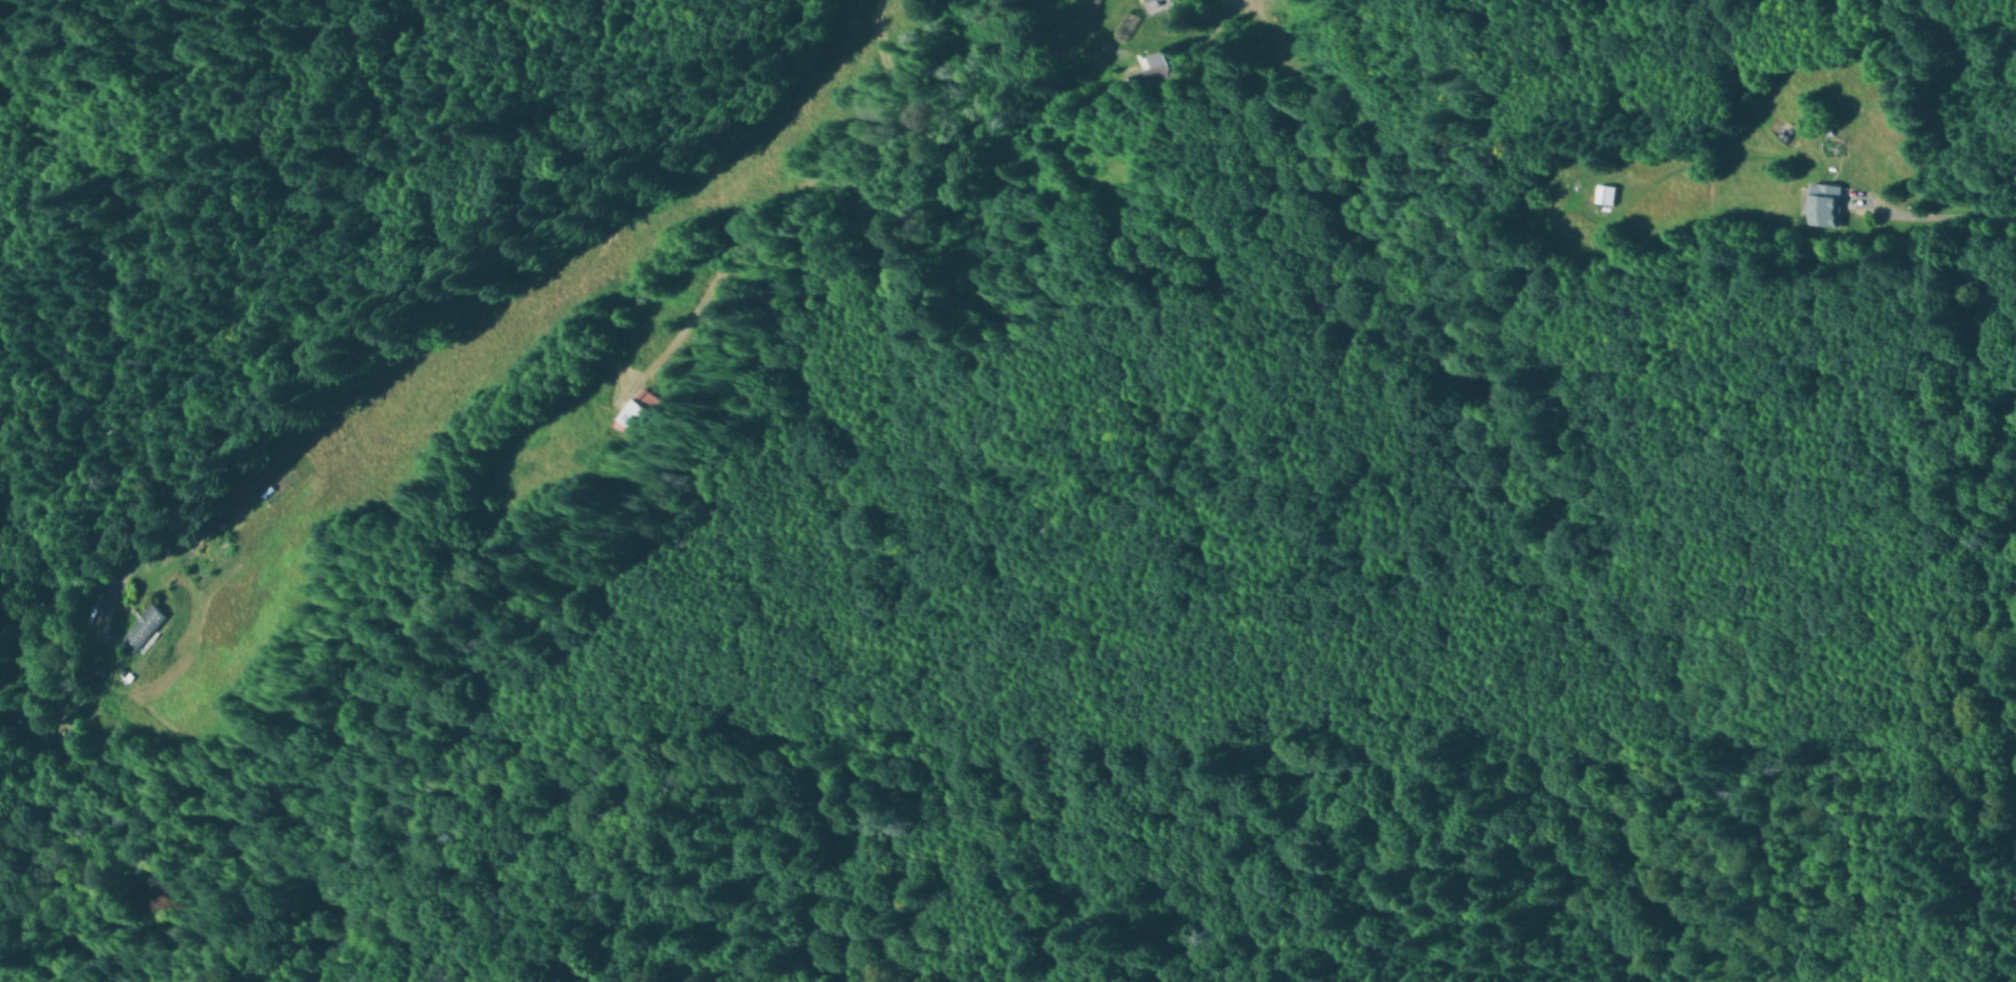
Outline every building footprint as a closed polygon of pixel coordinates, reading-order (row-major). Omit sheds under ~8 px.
[(1174,84),(1167,64),(1126,78),(1133,98),(1174,84)] [(1842,188),(1814,185),(1810,228),(1839,230),(1842,188)] [(1617,189),(1599,187),(1596,206),(1615,208),(1617,189)] [(631,435),(659,404),(643,390),(616,421),(631,435)] [(133,655),(167,620),(152,605),(118,640),(133,655)]
